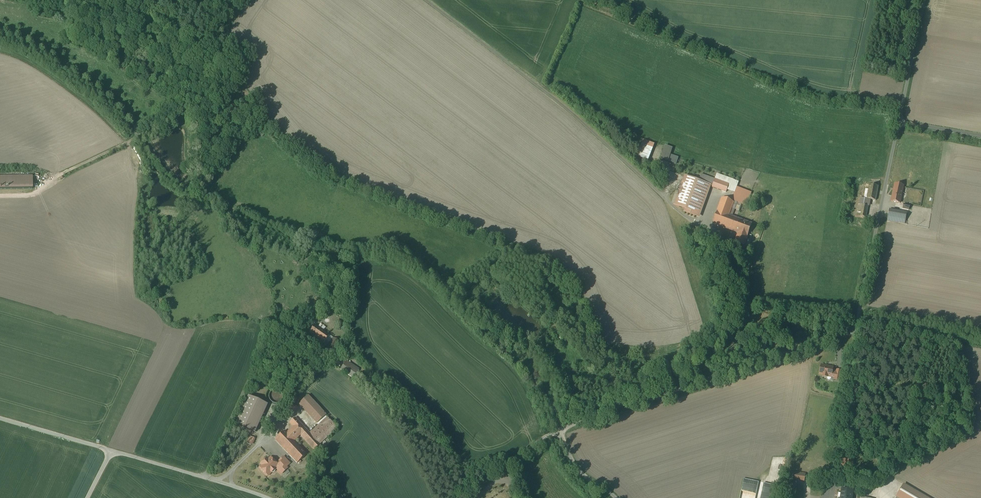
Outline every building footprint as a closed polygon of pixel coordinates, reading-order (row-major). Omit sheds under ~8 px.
[(648,142),(641,157),(647,160),(654,144),(648,142)] [(678,158),(663,153),(660,159),(676,164),(678,158)] [(37,175),(0,176),(0,189),(37,189),(37,175)] [(698,181),(685,177),(675,205),(686,209),(685,212),(696,216),(708,185),(712,187),(715,180),(701,175),(698,181)] [(729,185),(715,180),(712,187),(726,192),(729,185)] [(903,186),(895,184),(891,202),(900,203),(903,186)] [(878,186),(869,185),(866,199),(875,201),(878,186)] [(731,202),(722,198),(713,224),(727,229),(732,217),(737,202),(746,206),(748,202),(750,203),(752,197),(750,197),(751,193),(737,187),(731,202)] [(868,206),(859,205),(857,216),(866,218),(868,206)] [(900,212),(889,210),(887,221),(898,223),(900,212)] [(751,224),(732,217),(727,229),(739,233),(735,242),(743,245),(744,242),(745,243),(747,238),(746,238),(747,236),(747,235),(751,225),(751,224)] [(704,234),(692,226),(690,230),(702,238),(704,234)] [(329,335),(315,325),(309,333),(323,343),(329,335)] [(297,338),(303,342),(307,335),(301,331),(297,338)] [(333,338),(325,349),(335,355),(343,345),(333,338)] [(358,371),(345,362),(340,369),(353,378),(358,371)] [(833,368),(821,366),(819,375),(823,375),(823,377),(827,378),(827,376),(834,378),(836,372),(832,371),(833,368)] [(282,399),(282,396),(282,394),(280,392),(278,390),(275,390),(273,390),(271,392),(269,394),(269,397),(269,399),(271,401),(273,403),(276,403),(278,403),(280,401),(282,399)] [(326,415),(308,396),(299,404),(317,424),(326,415)] [(267,405),(248,397),(236,425),(254,433),(267,405)] [(292,403),(283,411),(284,412),(286,414),(287,415),(296,407),(292,403)] [(326,415),(317,424),(319,426),(327,417),(326,415)] [(319,426),(310,434),(295,418),(289,423),(293,427),(286,433),(284,431),(275,440),(285,450),(293,441),(300,435),(317,453),(323,448),(319,444),(337,428),(327,417),(319,426)] [(249,436),(245,443),(251,446),(254,439),(249,436)] [(306,455),(293,441),(285,450),(297,463),(298,462),(299,464),(301,462),(300,461),(306,455)] [(289,464),(283,457),(279,461),(279,462),(276,464),(278,466),(276,468),(281,474),(287,468),(286,467),(289,464)] [(268,460),(267,458),(261,464),(262,466),(260,468),(268,476),(276,468),(278,466),(276,464),(270,458),(268,460)] [(806,474),(789,471),(788,479),(804,482),(806,474)] [(742,479),(741,488),(756,491),(757,481),(742,479)] [(903,485),(897,496),(899,497),(926,497),(903,485)] [(791,486),(789,497),(798,497),(800,487),(791,486)] [(842,490),(841,495),(842,495),(841,497),(852,497),(853,491),(842,490)]
